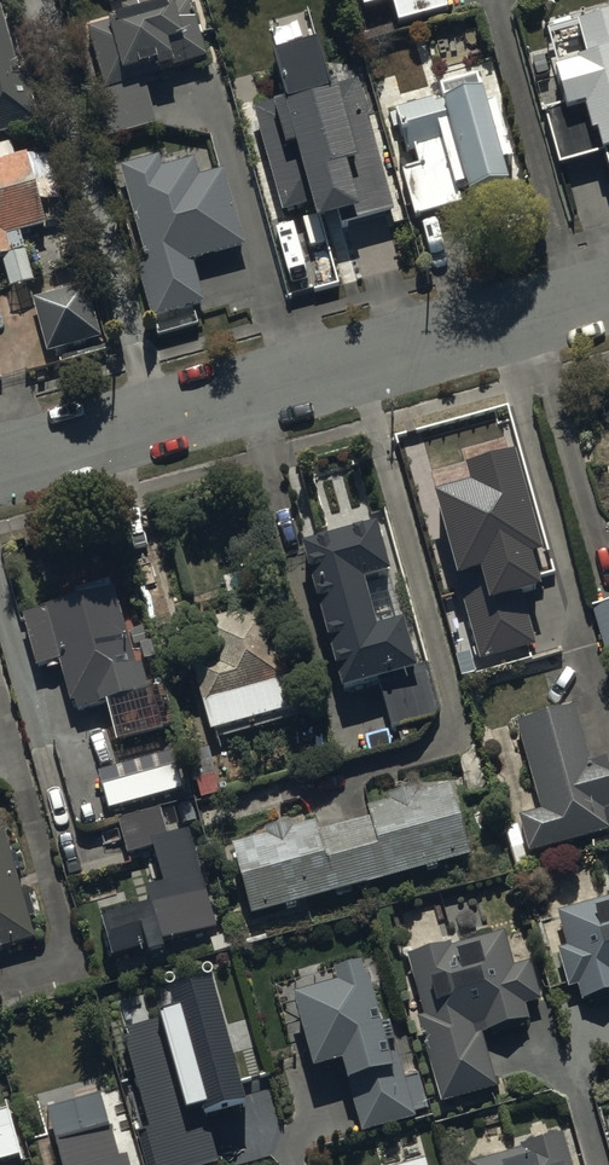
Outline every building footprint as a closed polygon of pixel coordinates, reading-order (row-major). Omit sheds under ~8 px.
[(112,143),(158,131),(146,87),(177,79),(176,75),(206,67),(189,0),(173,0),(160,3),(160,0),(125,0),(129,15),(124,16),(128,30),(85,41),(112,143)] [(366,18),(395,11),(400,32),(448,19),(443,0),(361,0),(366,18)] [(47,137),(34,84),(23,87),(7,22),(0,24),(0,148),(47,137)] [(578,31),(591,75),(553,86),(563,117),(546,122),(562,175),(602,164),(607,182),(608,181),(608,22),(578,31)] [(321,63),(278,75),(287,109),(257,118),(287,223),(316,214),(324,243),(387,225),(389,231),(408,226),(377,115),(365,118),(357,91),(331,98),(321,63)] [(416,227),(507,201),(503,183),(513,181),(497,119),(487,122),(479,92),(442,101),(445,111),(436,113),(434,107),(394,117),(410,178),(404,180),(416,227)] [(5,271),(13,300),(35,293),(22,244),(50,237),(31,164),(19,167),(15,152),(0,156),(0,272),(5,271)] [(207,313),(195,271),(247,256),(225,178),(201,185),(196,167),(163,177),(159,163),(123,173),(149,263),(134,268),(151,329),(158,327),(162,341),(199,330),(195,316),(207,313)] [(88,292),(35,308),(50,361),(104,346),(88,292)] [(472,670),(532,653),(521,614),(566,600),(533,488),(530,489),(524,470),(494,479),(497,488),(461,498),(463,505),(446,510),(451,531),(442,533),(448,553),(456,551),(476,619),(459,624),(472,670)] [(379,523),(304,544),(344,690),(378,681),(392,734),(442,720),(428,667),(418,670),(404,618),(377,625),(364,578),(392,571),(379,523)] [(123,580),(21,609),(41,682),(64,676),(72,705),(151,683),(123,580)] [(608,652),(608,601),(590,606),(604,654),(608,652)] [(194,664),(212,731),(304,706),(276,604),(204,623),(214,658),(194,664)] [(574,699),(516,716),(541,804),(519,810),(530,848),(608,826),(608,749),(590,755),(574,699)] [(85,726),(57,733),(70,785),(67,786),(77,825),(115,816),(107,783),(100,785),(85,726)] [(232,836),(252,908),(469,848),(450,779),(417,788),(414,779),(388,787),(390,794),(365,801),(368,813),(318,827),(315,817),(299,821),(297,814),(266,823),(267,826),(232,836)] [(161,805),(119,816),(127,847),(154,840),(164,875),(145,880),(149,893),(127,899),(125,891),(98,898),(111,949),(217,921),(191,823),(167,829),(161,805)] [(35,934),(4,820),(0,822),(0,943),(35,934)] [(558,911),(567,946),(557,949),(568,988),(578,985),(583,1002),(608,994),(608,892),(607,893),(608,897),(558,911)] [(418,1018),(440,1103),(498,1088),(483,1031),(529,1018),(526,1007),(542,1003),(532,963),(515,968),(505,930),(408,956),(424,1016),(418,1018)] [(336,978),(294,989),(313,1061),(343,1054),(363,1132),(416,1118),(414,1114),(430,1110),(421,1073),(405,1077),(390,1018),(381,1020),(369,975),(367,975),(362,958),(332,966),(336,978)] [(145,1164),(227,1164),(213,1112),(242,1105),(211,985),(171,996),(175,1008),(161,1012),(163,1019),(123,1029),(149,1128),(136,1132),(145,1164)] [(58,1145),(110,1130),(100,1094),(48,1109),(58,1145)] [(20,1148),(5,1097),(0,1098),(0,1154),(20,1148)] [(58,1145),(64,1164),(127,1164),(125,1158),(119,1160),(111,1130),(110,1130),(58,1145)] [(568,1132),(521,1144),(523,1148),(470,1161),(471,1164),(576,1164),(568,1132)]
